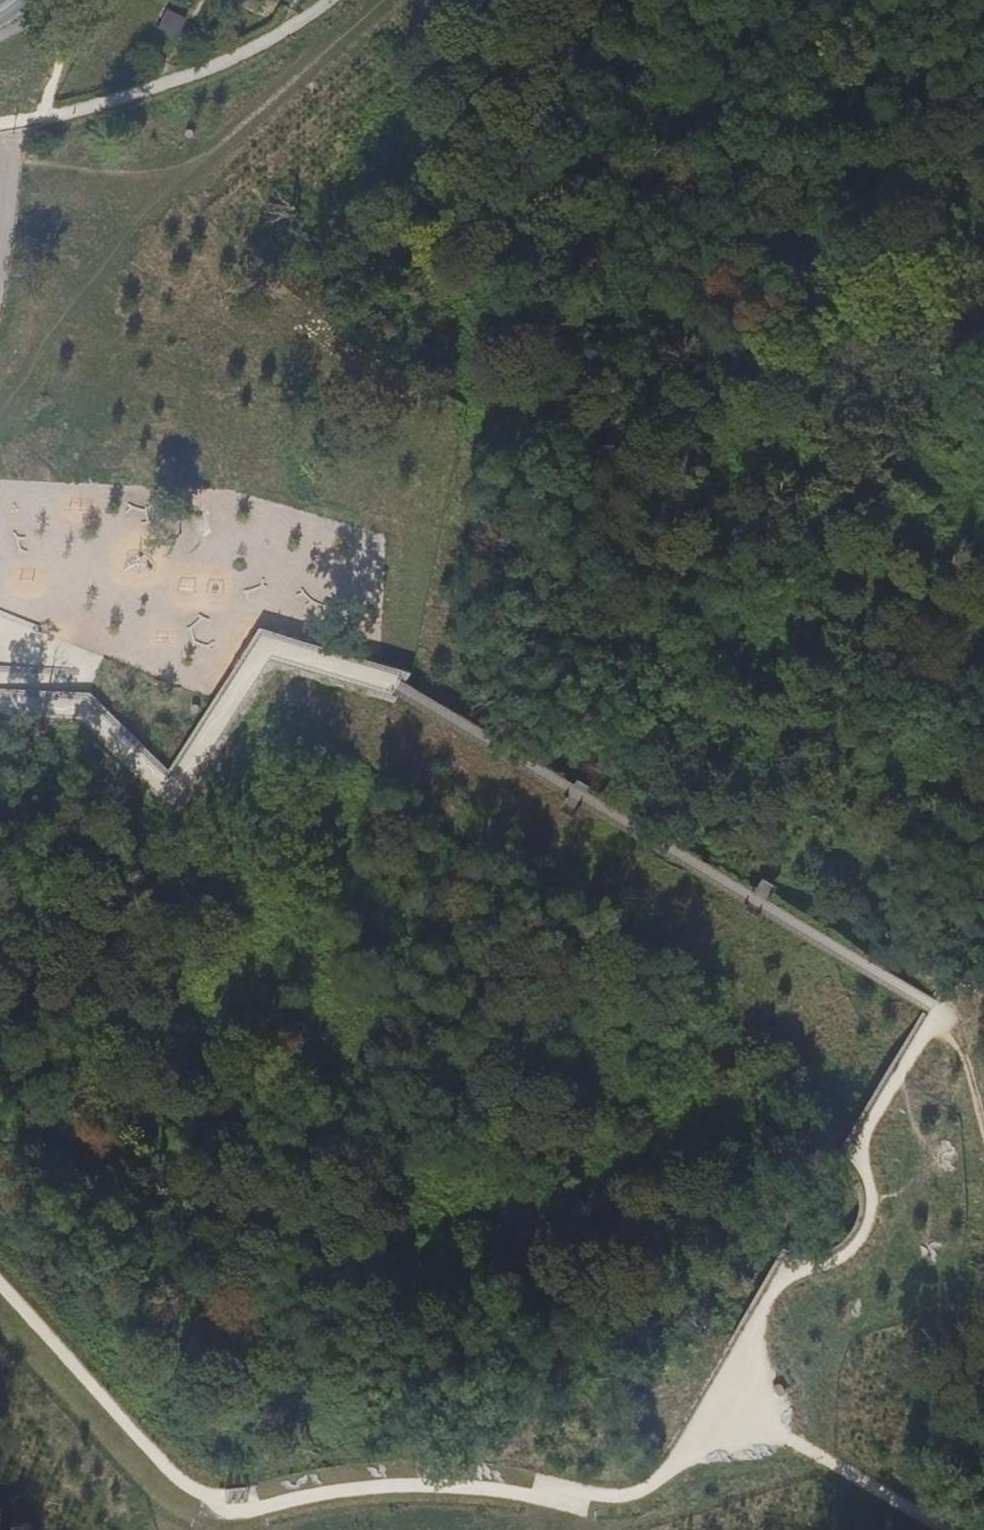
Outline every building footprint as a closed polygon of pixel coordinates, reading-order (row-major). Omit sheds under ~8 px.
[(169,10),(159,28),(179,39),(189,21),(169,10)]
